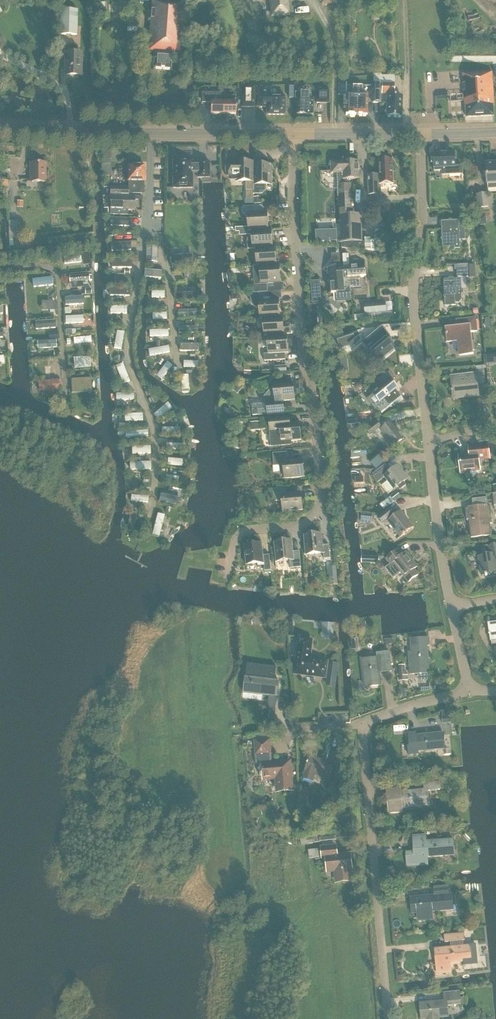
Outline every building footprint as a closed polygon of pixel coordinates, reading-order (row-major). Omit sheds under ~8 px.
[(153,0),(152,0),(148,51),(155,52),(154,67),(171,69),(172,53),(181,54),(185,3),(178,2),(178,0),(165,0),(165,1),(153,0)] [(273,15),(287,14),(286,0),(271,0),(273,15)] [(77,10),(60,10),(60,35),(77,35),(77,10)] [(137,18),(128,18),(128,31),(137,31),(137,18)] [(68,75),(80,75),(81,54),(66,53),(65,62),(68,62),(68,75)] [(466,107),(467,117),(494,115),(494,105),(493,72),(462,74),(464,107),(466,107)] [(381,83),(382,83),(381,102),(387,103),(386,116),(401,116),(402,105),(402,96),(394,96),(394,75),(382,75),(381,83)] [(382,83),(381,83),(373,83),(372,103),(381,103),(381,102),(382,83)] [(346,94),(346,115),(356,115),(356,114),(367,115),(367,94),(362,94),(362,85),(353,85),(353,94),(346,94)] [(254,87),(242,87),(242,107),(254,107),(254,87)] [(316,102),(329,102),(330,102),(330,90),(316,90),(316,102)] [(297,115),(305,115),(305,114),(313,114),(313,98),(309,98),(309,92),(295,92),(295,99),(297,99),(297,115)] [(223,114),(223,102),(221,102),(221,93),(202,93),(202,103),(211,103),(211,114),(223,114)] [(223,102),(223,114),(236,114),(236,96),(227,96),(227,102),(223,102)] [(267,114),(285,115),(285,97),(259,96),(259,106),(267,107),(267,114)] [(456,166),(455,153),(434,153),(434,171),(442,171),(442,175),(463,174),(462,166),(456,166)] [(396,172),(393,172),(392,159),(379,160),(380,176),(378,176),(378,175),(369,175),(369,195),(372,195),(372,207),(383,206),(382,194),(381,185),(394,184),(394,182),(397,182),(396,172)] [(209,161),(197,161),(197,165),(192,165),(192,161),(173,161),(173,188),(193,188),(192,173),(197,173),(198,178),(210,177),(209,161)] [(359,161),(336,162),(331,162),(332,173),(337,173),(338,196),(339,196),(341,242),(341,247),(365,250),(372,252),(371,238),(365,238),(365,242),(362,242),(361,214),(352,215),(351,185),(348,185),(348,179),(360,179),(359,161)] [(254,187),(255,187),(254,165),(254,162),(236,162),(236,163),(227,163),(227,175),(236,175),(236,181),(254,181),(254,187)] [(30,182),(45,182),(45,163),(30,163),(30,182)] [(487,163),(488,188),(495,188),(495,163),(487,163)] [(144,181),(145,165),(129,165),(128,181),(129,181),(129,193),(142,193),(143,188),(143,181),(144,181)] [(273,165),(254,165),(255,187),(254,187),(254,194),(260,194),(263,193),(266,190),(267,187),(267,184),(273,184),(273,165)] [(134,210),(135,196),(128,196),(128,187),(111,187),(110,209),(111,209),(111,215),(128,215),(128,210),(134,210)] [(490,207),(488,193),(476,194),(478,208),(490,207)] [(252,230),(266,230),(265,224),(268,224),(267,211),(264,212),(264,207),(262,205),(244,207),(242,209),(242,214),(245,215),(248,215),(249,231),(252,230)] [(18,246),(17,221),(9,221),(9,246),(18,246)] [(459,221),(442,221),(443,245),(455,244),(455,248),(460,248),(460,235),(466,235),(465,225),(459,225),(459,221)] [(256,248),(273,247),(272,229),(266,230),(252,230),(253,237),(250,237),(248,238),(247,241),(248,249),(253,249),(253,248),(256,248)] [(146,247),(146,263),(157,263),(157,247),(146,247)] [(258,266),(261,266),(274,265),(273,259),(276,259),(276,247),(273,247),(256,248),(258,266)] [(193,254),(174,255),(175,263),(193,262),(193,254)] [(349,254),(343,254),(344,267),(345,289),(351,288),(361,287),(360,277),(366,277),(365,265),(354,266),(350,266),(349,254)] [(262,284),(267,284),(281,283),(280,265),(274,265),(261,266),(262,284)] [(331,276),(330,276),(330,281),(331,281),(332,293),(332,294),(337,293),(337,300),(351,299),(351,290),(351,288),(345,289),(344,267),(330,268),(331,276)] [(445,306),(456,305),(456,303),(459,303),(462,300),(461,279),(444,280),(445,306)] [(279,299),(282,299),(282,291),(285,291),(284,283),(281,283),(267,284),(268,286),(254,287),(254,292),(251,293),(251,301),(251,302),(252,304),(254,306),(255,307),(257,308),(259,308),(260,308),(261,318),(264,318),(277,317),(277,311),(280,311),(279,299)] [(130,294),(130,287),(111,286),(110,293),(130,294)] [(386,302),(364,304),(365,314),(387,312),(386,302)] [(128,312),(128,304),(111,304),(111,312),(128,312)] [(265,336),(281,335),(281,329),(284,329),(283,317),(277,317),(264,318),(265,336)] [(458,341),(460,356),(473,354),(471,332),(477,331),(476,318),(464,320),(464,326),(446,328),(447,342),(458,341)] [(390,335),(382,326),(366,339),(368,342),(364,345),(367,349),(377,361),(396,346),(388,337),(390,335)] [(263,348),(269,347),(269,353),(264,354),(265,361),(286,359),(285,353),(288,353),(287,335),(281,335),(265,336),(262,336),(263,348)] [(353,349),(363,340),(359,336),(349,344),(353,349)] [(454,399),(479,396),(478,384),(485,383),(483,366),(476,367),(476,374),(451,376),(454,399)] [(367,399),(376,409),(378,408),(382,413),(391,406),(392,408),(404,399),(398,392),(400,389),(392,380),(395,378),(390,372),(379,380),(382,384),(372,392),(374,394),(367,399)] [(283,401),(295,400),(293,382),(274,383),(274,384),(264,396),(265,402),(266,409),(259,409),(258,406),(252,406),(253,415),(259,415),(269,415),(285,414),(283,401)] [(291,441),(302,440),(300,422),(290,423),(290,417),(270,418),(272,446),(292,444),(291,441)] [(382,427),(377,421),(368,428),(373,434),(382,427)] [(394,446),(404,438),(391,421),(381,429),(394,446)] [(474,455),(459,456),(461,471),(480,469),(478,454),(489,453),(488,445),(473,447),(474,455)] [(305,477),(303,459),(288,460),(287,452),(273,453),(274,465),(284,465),(285,479),(305,477)] [(394,489),(408,478),(398,465),(392,470),(388,465),(373,476),(378,482),(385,477),(388,481),(382,486),(388,494),(394,489)] [(303,510),(301,492),(287,493),(286,487),(273,488),(274,501),(283,500),(284,512),(303,510)] [(468,509),(466,509),(467,520),(469,520),(471,538),(492,536),(490,524),(493,524),(491,506),(488,506),(487,497),(472,499),(473,506),(468,507),(468,509)] [(383,524),(387,521),(401,537),(413,527),(401,511),(395,515),(389,508),(378,517),(383,524)] [(324,545),(322,534),(304,535),(306,555),(324,553),(325,559),(331,558),(330,545),(324,545)] [(294,551),(293,540),(275,542),(276,561),(290,560),(291,568),(301,567),(300,551),(294,551)] [(264,555),(263,543),(244,545),(246,564),(265,563),(265,571),(271,570),(270,555),(264,555)] [(490,556),(479,558),(482,576),(495,573),(495,559),(495,558),(495,545),(489,546),(490,556)] [(391,564),(385,568),(394,579),(401,573),(409,582),(418,575),(414,569),(417,567),(406,552),(402,555),(398,550),(386,559),(391,564)] [(322,639),(333,639),(334,623),(322,623),(322,639)] [(417,646),(411,646),(412,667),(418,666),(418,674),(429,673),(427,646),(429,646),(429,638),(417,639),(417,646)] [(300,639),(295,673),(327,677),(329,661),(310,659),(312,640),(300,639)] [(370,679),(371,686),(381,685),(380,672),(392,671),(389,652),(377,653),(377,657),(362,659),(364,679),(370,679)] [(246,676),(244,692),(269,695),(268,709),(270,709),(269,721),(275,722),(279,680),(275,680),(276,666),(248,663),(246,676)] [(328,675),(327,686),(336,687),(337,676),(328,675)] [(418,751),(445,749),(443,733),(416,735),(416,733),(408,733),(409,746),(408,746),(409,755),(418,754),(418,751)] [(290,762),(271,763),(269,741),(255,742),(257,762),(259,764),(262,764),(263,777),(277,776),(278,789),(292,788),(290,762)] [(335,749),(332,761),(339,763),(342,751),(335,749)] [(330,775),(334,764),(310,756),(305,772),(303,779),(313,782),(315,775),(321,777),(323,773),(330,775)] [(387,789),(389,813),(403,812),(402,808),(429,805),(428,791),(440,790),(439,782),(424,784),(425,790),(401,792),(401,788),(387,789)] [(336,823),(351,820),(349,810),(334,814),(336,823)] [(454,849),(453,839),(426,841),(426,834),(413,835),(414,852),(407,852),(408,866),(428,864),(428,857),(447,855),(447,850),(454,849)] [(322,848),(323,857),(326,857),(328,871),(336,870),(337,882),(351,881),(350,869),(352,869),(350,854),(337,855),(336,846),(322,848)] [(434,895),(410,897),(412,913),(415,913),(417,913),(417,922),(434,921),(433,912),(454,910),(452,894),(449,894),(449,887),(433,888),(434,895)] [(451,972),(450,963),(471,961),(470,945),(463,946),(463,940),(464,940),(464,934),(445,935),(445,942),(451,942),(451,947),(435,948),(437,973),(451,972)] [(422,1018),(427,1018),(439,1018),(439,1017),(449,1016),(448,1006),(466,1004),(465,997),(461,997),(460,991),(444,992),(444,1001),(420,1003),(422,1018)]
